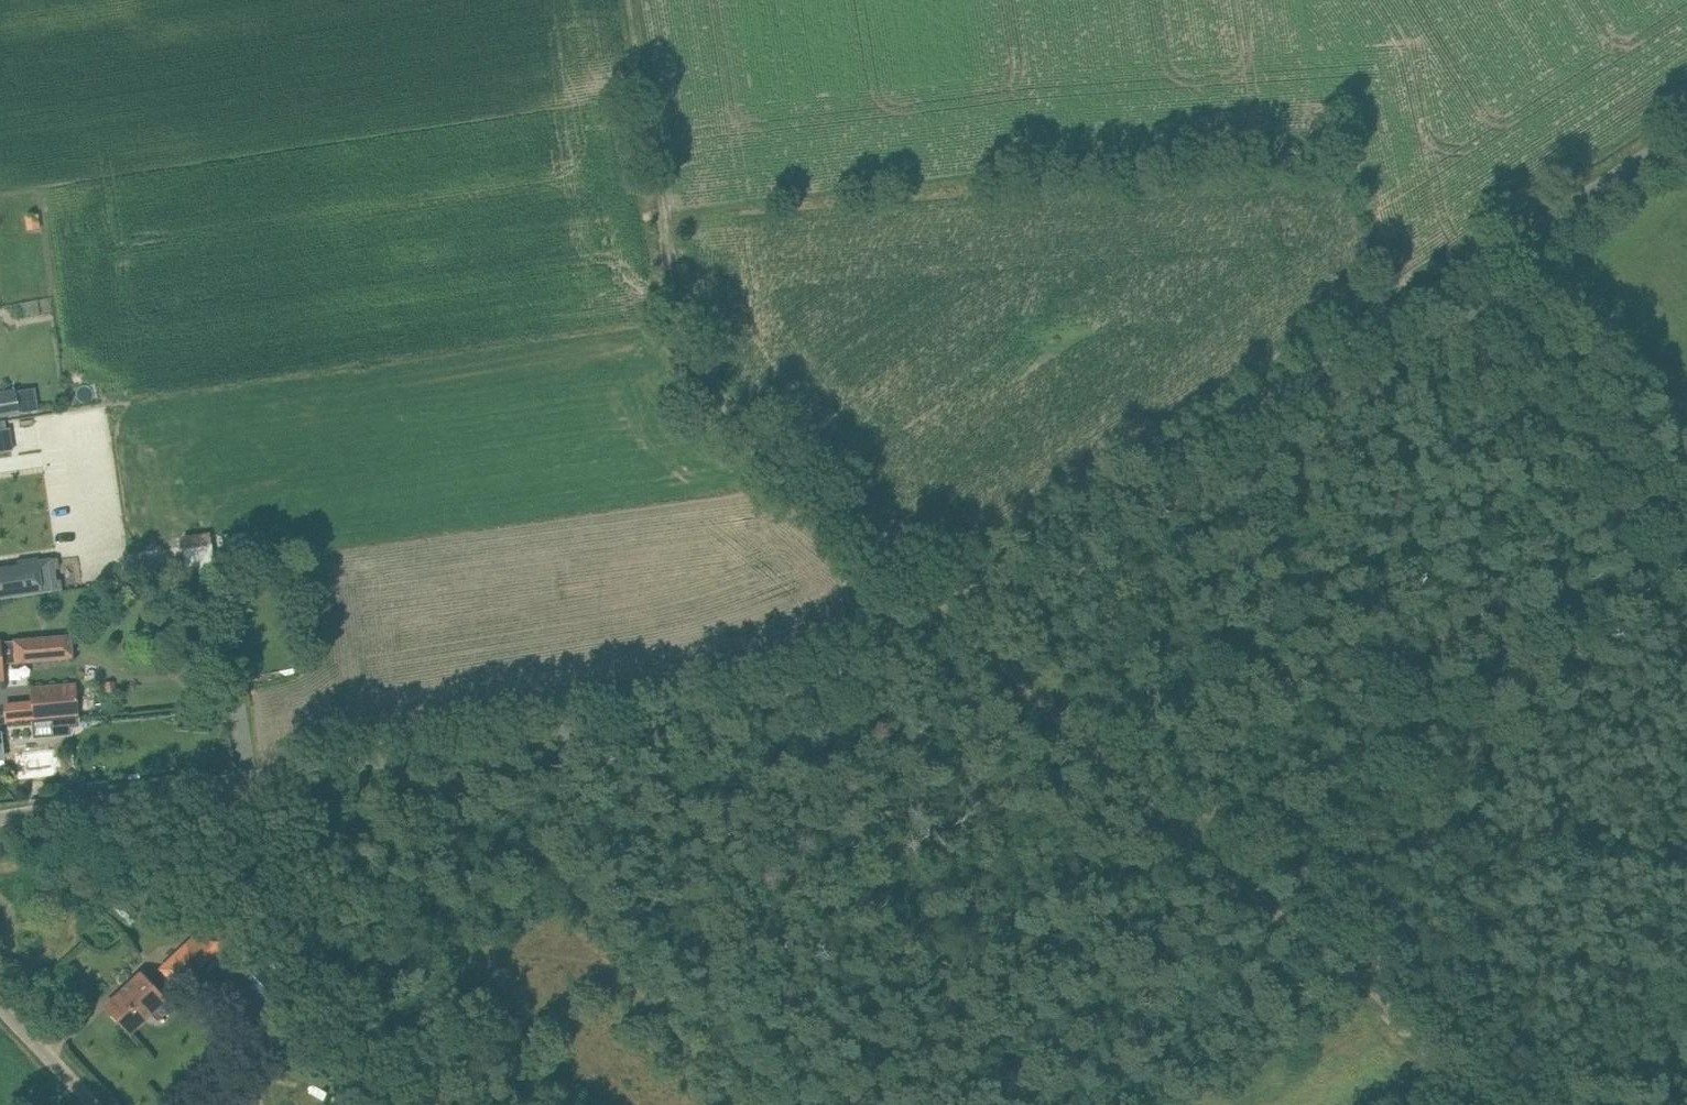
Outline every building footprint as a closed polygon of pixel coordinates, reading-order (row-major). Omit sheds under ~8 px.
[(21,413),(16,389),(0,392),(0,416),(21,413)] [(0,568),(0,599),(61,590),(60,579),(55,580),(54,569),(58,569),(57,559),(38,562),(38,558),(18,561),(18,565),(0,568)] [(228,605),(208,608),(210,621),(230,618),(228,605)] [(74,657),(72,636),(0,641),(0,679),(3,679),(2,663),(74,657)] [(115,681),(104,682),(106,692),(117,690),(115,681)] [(78,717),(74,684),(31,688),(35,721),(69,718),(78,717)] [(78,717),(69,718),(70,727),(72,726),(79,726),(78,717)] [(68,772),(65,748),(18,754),(21,778),(68,772)] [(209,924),(171,960),(187,978),(226,942),(209,924)] [(141,974),(122,992),(106,1007),(129,1032),(165,999),(141,974)]
